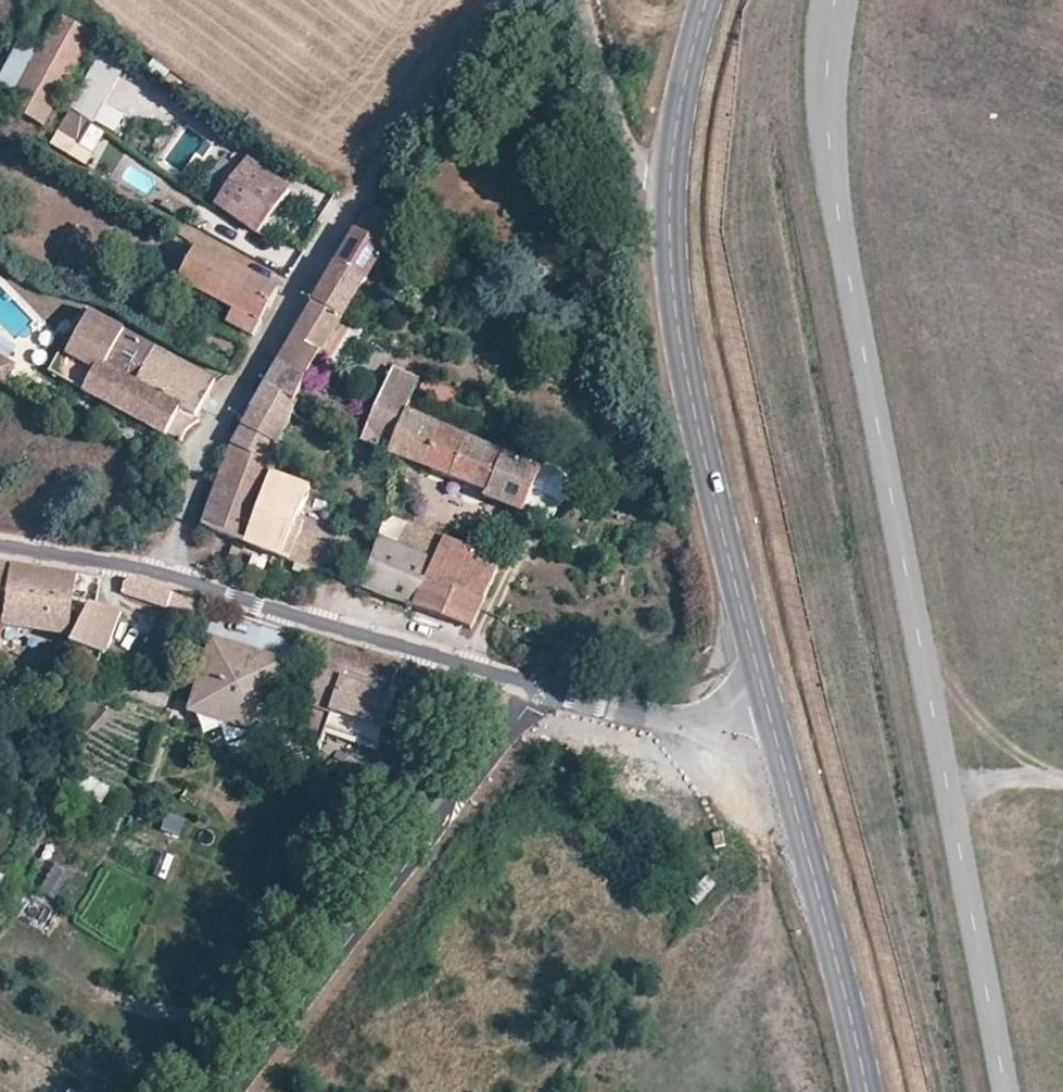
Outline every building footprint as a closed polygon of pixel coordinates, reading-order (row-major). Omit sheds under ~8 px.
[(56,17),(39,7),(0,79),(0,101),(8,105),(56,17)] [(56,17),(8,105),(44,124),(92,36),(56,17)] [(91,121),(71,108),(49,143),(86,164),(92,152),(78,141),(91,121)] [(246,162),(218,203),(261,234),(267,224),(290,192),(246,162)] [(377,208),(356,225),(390,244),(400,256),(397,260),(416,273),(428,255),(407,241),(412,232),(377,208)] [(356,225),(313,298),(343,319),(390,244),(356,225)] [(200,242),(181,278),(234,307),(229,317),(254,331),(279,286),(200,242)] [(313,298),(279,357),(309,374),(343,319),(313,298)] [(87,308),(54,368),(170,432),(182,410),(195,417),(216,379),(87,308)] [(243,423),(231,444),(276,462),(301,407),(297,405),(309,374),(279,357),(252,404),(243,423)] [(426,376),(419,392),(445,404),(453,388),(426,376)] [(383,399),(369,445),(393,453),(410,414),(383,399)] [(410,414),(393,453),(489,495),(487,500),(525,515),(541,472),(410,414)] [(231,444),(202,525),(323,570),(333,546),(298,525),(312,483),(273,470),(276,462),(231,444)] [(373,562),(364,589),(418,610),(437,563),(397,547),(410,508),(388,501),(383,529),(380,546),(373,562)] [(437,563),(418,610),(473,632),(500,565),(445,544),(437,563)] [(5,621),(12,567),(0,565),(0,621),(5,621)] [(5,621),(5,627),(67,636),(77,577),(12,567),(5,621)] [(124,585),(123,595),(183,612),(189,597),(128,579),(124,585)] [(91,606),(73,645),(101,653),(121,613),(91,606)] [(258,657),(213,642),(193,706),(228,718),(240,711),(267,719),(276,690),(258,657)] [(315,739),(373,757),(381,731),(375,729),(396,668),(330,645),(325,663),(322,664),(308,706),(325,712),(315,739)] [(284,666),(258,657),(276,690),(284,666)] [(261,733),(267,719),(240,711),(228,718),(193,706),(191,711),(261,733)] [(315,739),(325,712),(308,706),(299,734),(315,739)] [(90,776),(75,784),(109,801),(115,788),(90,776)] [(180,837),(186,819),(166,813),(160,831),(180,837)] [(39,889),(63,902),(80,871),(56,858),(39,889)]
